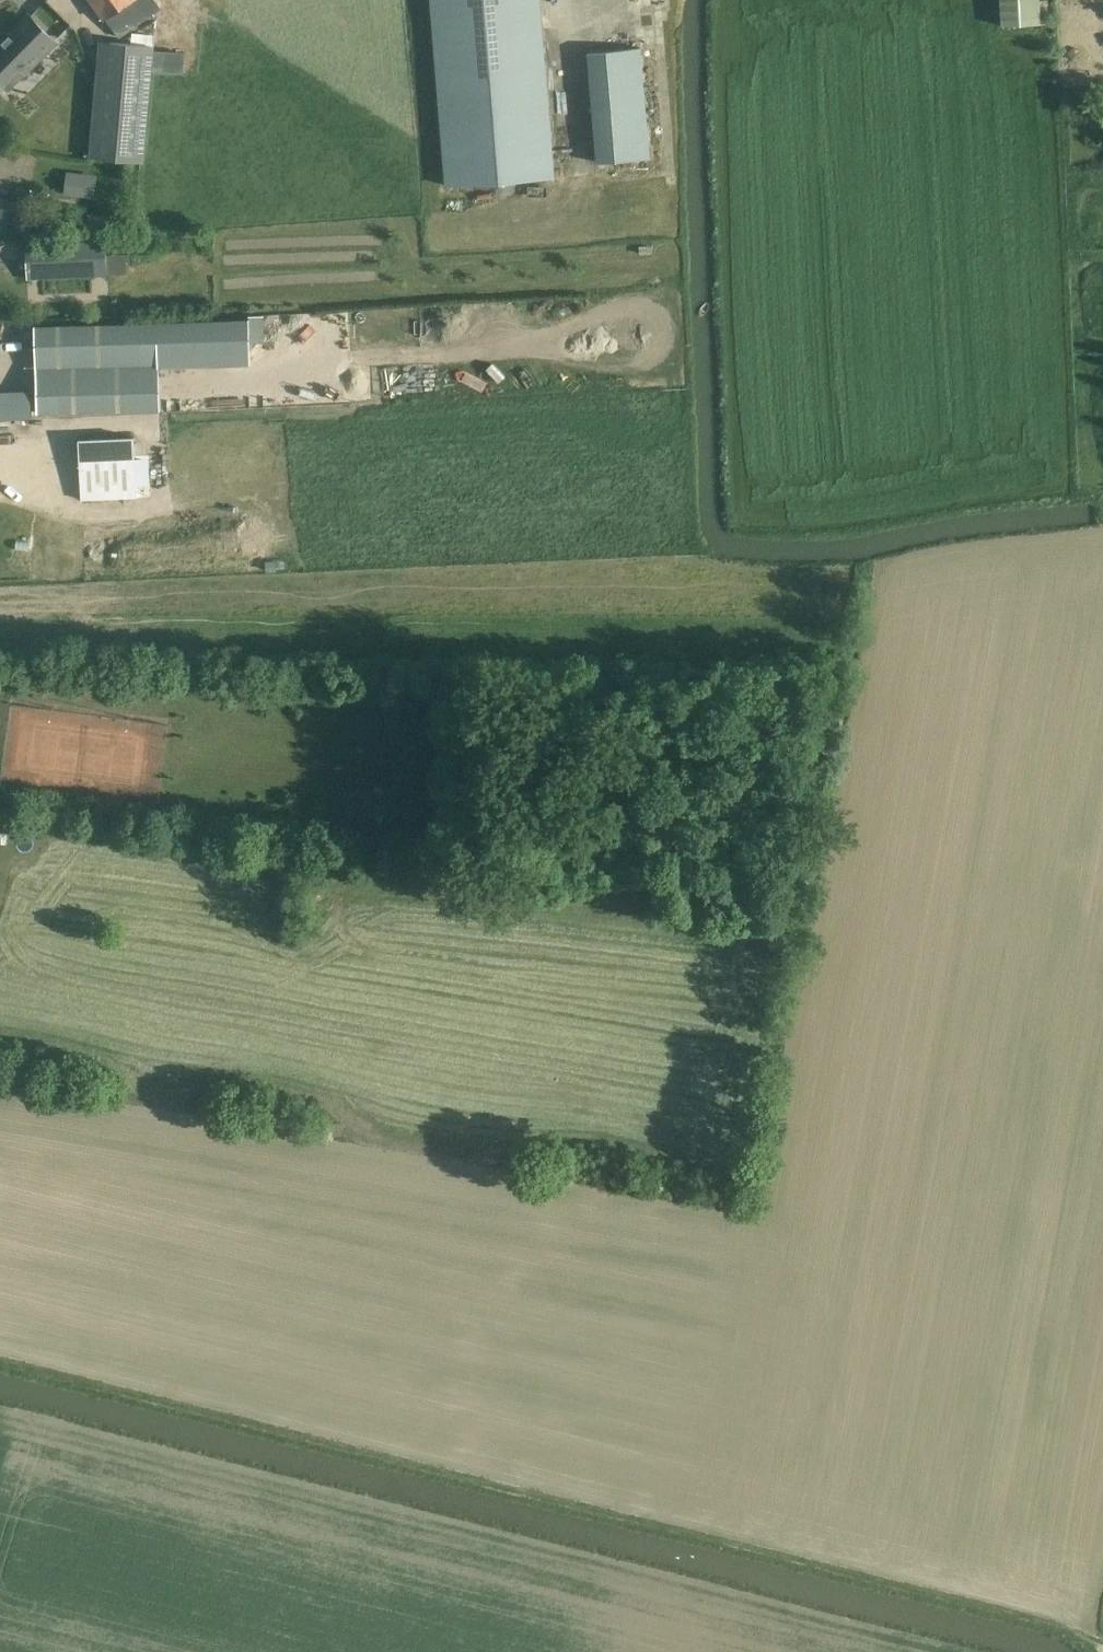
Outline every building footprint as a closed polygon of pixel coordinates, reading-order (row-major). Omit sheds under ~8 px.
[(155,0),(93,0),(105,19),(107,18),(120,37),(161,9),(155,0)] [(539,0),(430,0),(444,182),(553,173),(539,0)] [(1025,0),(1000,0),(1001,26),(1026,25),(1025,0)] [(157,28),(155,45),(100,40),(90,156),(143,161),(151,69),(182,72),(188,15),(159,11),(157,28)] [(0,46),(0,76),(5,81),(18,67),(23,72),(55,41),(30,16),(0,46)] [(650,156),(640,47),(586,52),(596,160),(650,156)] [(81,173),(78,196),(92,198),(95,175),(81,173)] [(7,233),(11,219),(16,203),(0,198),(0,230),(7,233)] [(107,275),(105,237),(25,242),(28,281),(107,275)] [(37,413),(160,409),(158,365),(247,363),(246,320),(34,326),(37,413)] [(29,387),(0,388),(0,418),(30,417),(29,387)] [(133,436),(80,439),(83,498),(136,496),(133,436)]
